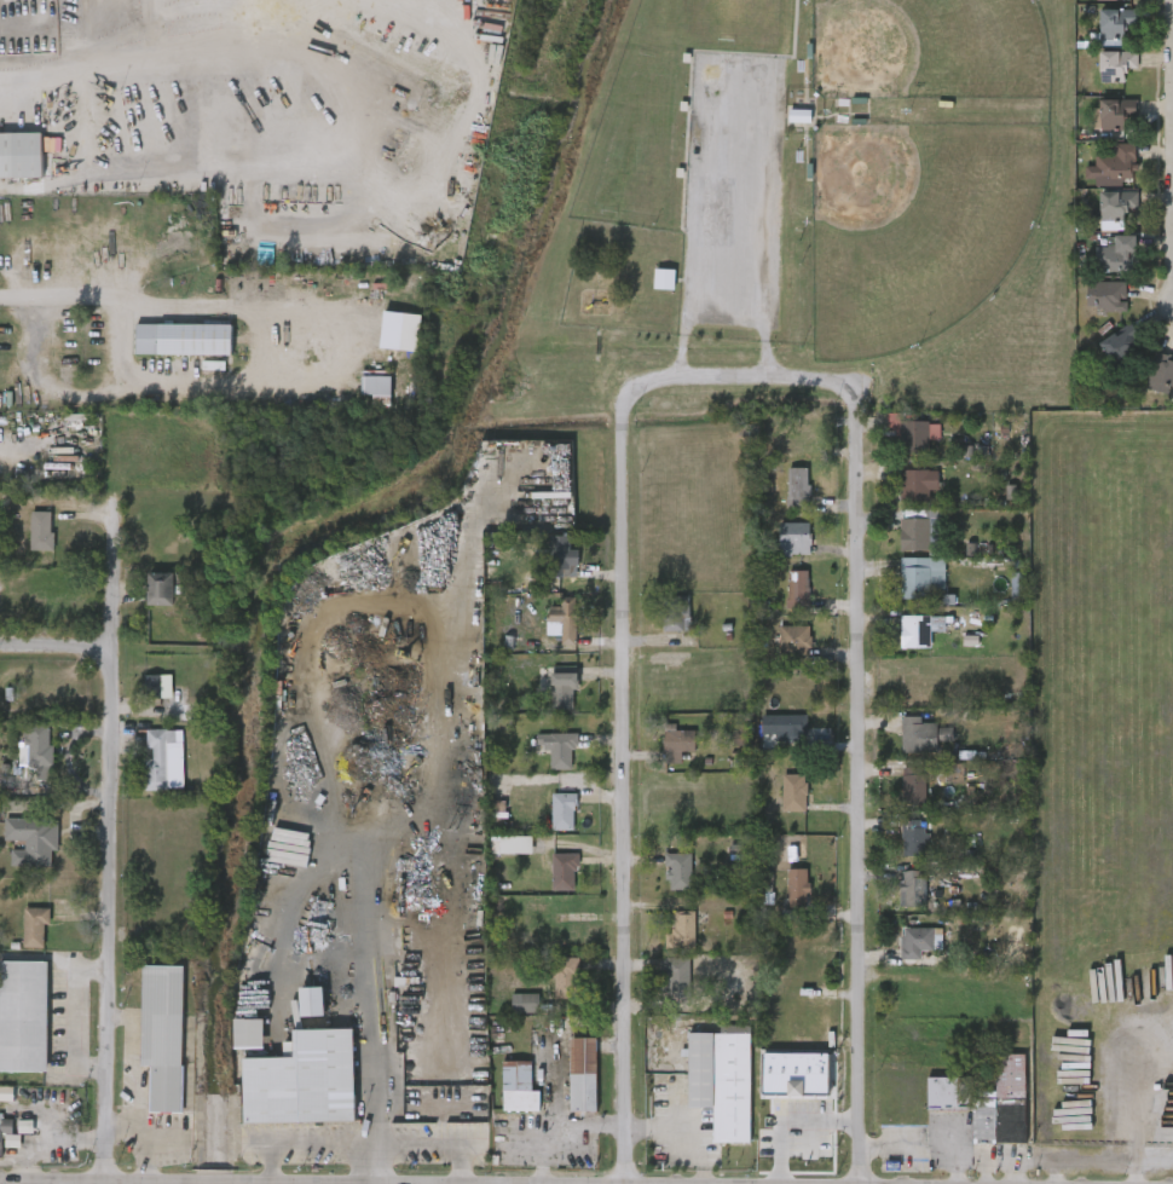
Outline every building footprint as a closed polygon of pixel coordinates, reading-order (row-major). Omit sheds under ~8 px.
[(1097,10),(1136,10),(1136,28),(1121,28),(1121,42),(1097,42),(1097,10)] [(183,52),(183,41),(210,41),(210,52),(183,52)] [(1097,82),(1097,51),(1136,51),(1136,68),(1123,68),(1123,82),(1097,82)] [(1097,132),(1097,100),(1134,100),(1134,115),(1122,115),(1122,132),(1097,132)] [(789,123),(809,123),(810,111),(790,110),(789,123)] [(41,180),(0,180),(0,135),(40,134),(41,180)] [(1133,143),(1133,179),(1094,179),(1094,155),(1114,155),(1114,143),(1133,143)] [(1096,192),(1136,192),(1136,221),(1096,221),(1096,192)] [(1094,247),(1111,247),(1111,236),(1133,236),(1133,271),(1094,271),(1094,247)] [(675,290),(675,270),(655,270),(654,289),(675,290)] [(1125,311),(1085,311),(1085,281),(1125,281),(1125,311)] [(380,348),(418,353),(422,316),(385,312),(380,348)] [(1142,348),(1108,364),(1097,340),(1132,325),(1142,348)] [(229,357),(155,357),(155,327),(229,327),(229,357)] [(1171,364),(1162,400),(1133,394),(1142,358),(1171,364)] [(389,377),(389,397),(359,397),(359,377),(389,377)] [(901,452),(901,420),(938,420),(938,438),(928,438),(928,452),(901,452)] [(808,467),(808,502),(788,502),(788,467),(808,467)] [(938,489),(930,489),(930,499),(900,499),(900,469),(938,469),(938,489)] [(52,512),(52,550),(30,550),(30,512),(52,512)] [(929,516),(929,550),(898,550),(898,516),(929,516)] [(930,549),(939,550),(940,520),(931,519),(930,549)] [(810,522),(810,555),(779,555),(779,522),(810,522)] [(562,576),(548,576),(548,536),(578,536),(578,566),(562,566),(562,576)] [(929,599),(901,599),(901,566),(929,566),(929,599)] [(809,571),(809,608),(786,608),(786,571),(809,571)] [(174,606),(149,606),(149,572),(174,572),(174,606)] [(663,630),(663,595),(689,595),(689,630),(663,630)] [(561,623),(548,622),(548,606),(560,607),(561,596),(578,597),(576,645),(560,645),(561,623)] [(901,616),(931,616),(931,647),(900,647),(901,616)] [(779,655),(779,625),(810,625),(810,655),(779,655)] [(576,672),(576,710),(549,710),(549,672),(576,672)] [(141,676),(161,676),(161,699),(141,699),(141,676)] [(776,739),(776,715),(799,715),(799,739),(776,739)] [(923,716),(923,722),(938,722),(938,752),(902,752),(902,716),(923,716)] [(52,724),(51,768),(25,767),(27,724),(52,724)] [(663,762),(663,724),(675,724),(675,730),(694,730),(694,752),(682,752),(682,762),(663,762)] [(143,791),(143,758),(146,758),(146,730),(174,730),(174,744),(168,744),(168,753),(175,753),(175,768),(168,768),(168,791),(143,791)] [(542,750),(542,733),(573,733),(573,769),(551,769),(551,750),(542,750)] [(903,804),(903,767),(925,767),(925,804),(903,804)] [(805,810),(782,810),(782,785),(805,785),(805,810)] [(574,830),(551,830),(551,792),(574,792),(574,830)] [(11,866),(11,849),(23,850),(23,842),(4,842),(5,819),(56,820),(54,867),(11,866)] [(903,856),(903,819),(925,819),(925,856),(903,856)] [(533,837),(491,837),(490,854),(533,855),(533,837)] [(665,889),(665,853),(692,853),(692,889),(665,889)] [(553,890),(553,854),(576,854),(576,890),(553,890)] [(788,906),(788,868),(808,868),(808,906),(788,906)] [(901,906),(901,870),(925,870),(925,906),(901,906)] [(48,908),(48,947),(24,947),(24,908),(48,908)] [(666,948),(666,931),(675,931),(675,913),(694,913),(694,948),(666,948)] [(921,958),(902,958),(901,926),(934,926),(934,949),(921,949),(921,958)] [(555,998),(555,958),(577,958),(577,998),(555,998)] [(665,997),(665,958),(689,958),(689,997),(665,997)] [(48,1073),(0,1072),(0,961),(48,961),(48,1073)] [(144,1067),(145,966),(186,966),(185,1114),(151,1114),(152,1067),(144,1067)] [(319,1016),(297,1016),(296,989),(319,988),(319,1016)] [(521,1014),(539,1014),(539,995),(521,994),(521,1014)] [(231,1049),(231,1021),(261,1021),(261,1049),(231,1049)] [(687,1034),(718,1034),(718,1027),(750,1027),(750,1143),(712,1143),(712,1108),(686,1108),(687,1034)] [(351,1122),(241,1124),(239,1059),(289,1058),(289,1030),(351,1030),(351,1122)] [(570,1039),(596,1039),(596,1113),(570,1113),(570,1039)] [(828,1098),(829,1054),(764,1053),(763,1098),(828,1098)] [(971,1079),(971,1099),(995,1099),(995,1055),(1024,1055),(1024,1143),(972,1143),(972,1110),(926,1110),(926,1079),(971,1079)] [(530,1092),(541,1092),(541,1113),(502,1113),(502,1063),(530,1063),(530,1092)] [(13,1102),(14,1088),(0,1087),(0,1102),(13,1102)] [(2,1158),(3,1135),(13,1135),(13,1116),(0,1116),(0,1158),(2,1158)]
